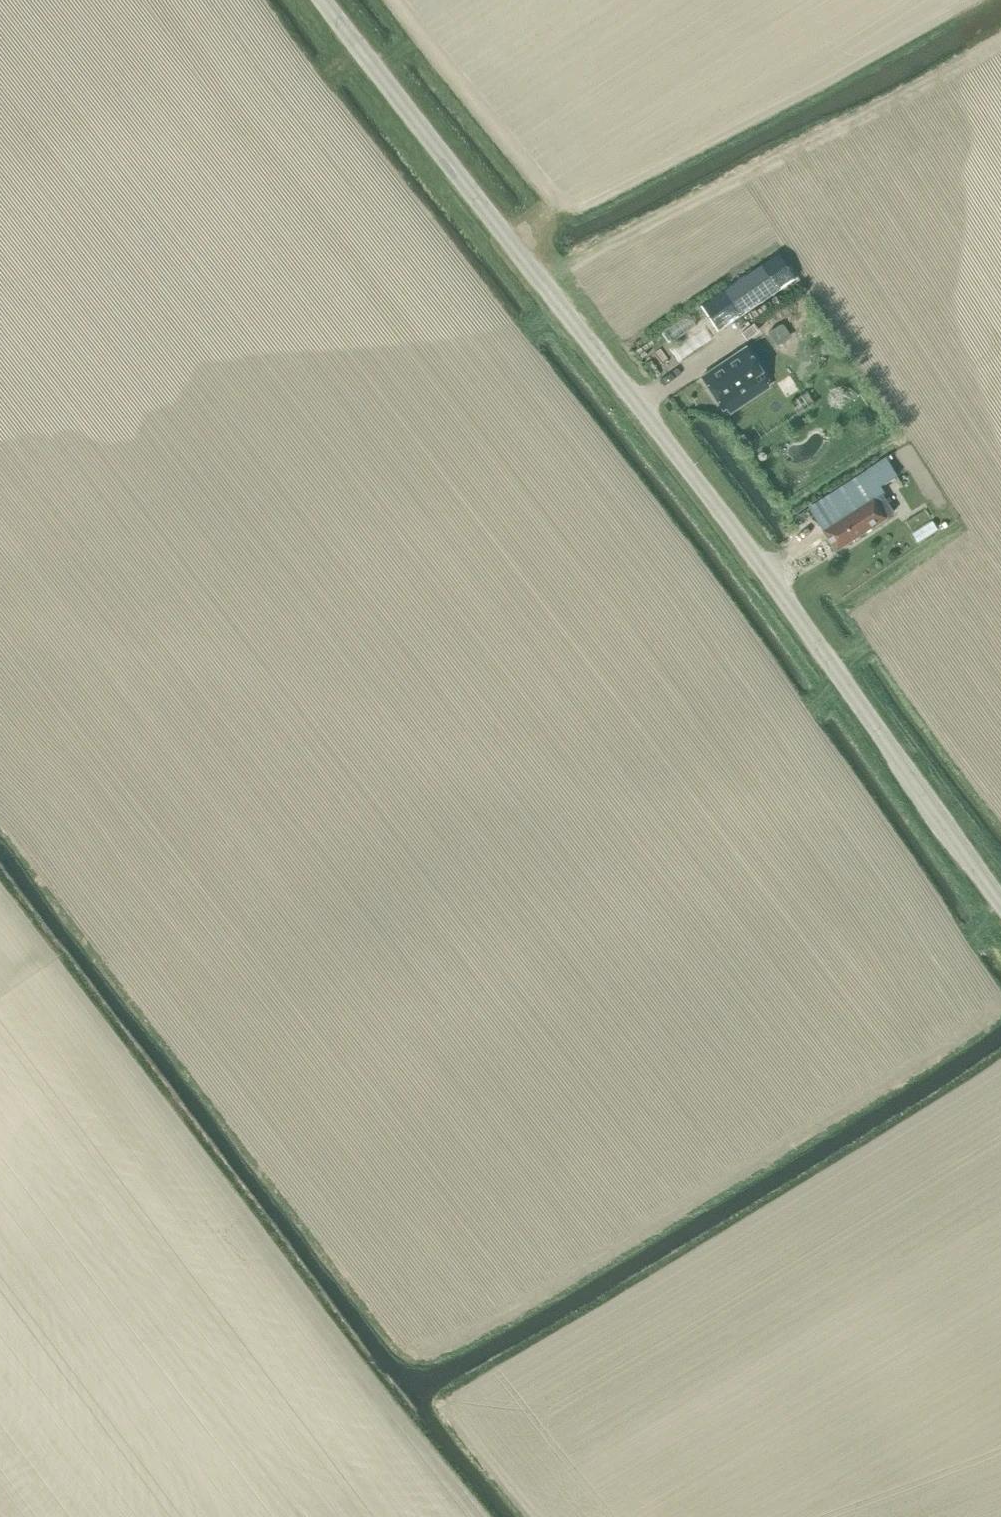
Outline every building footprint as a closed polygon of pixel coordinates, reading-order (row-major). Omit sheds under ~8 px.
[(741,315),(778,290),(761,265),(724,289),(741,315)] [(745,348),(702,377),(724,411),(726,410),(730,415),(770,388),(765,381),(764,382),(763,380),(767,377),(745,348)] [(894,511),(879,488),(898,476),(886,458),(867,470),(809,508),(835,550),(886,517),(894,511)]
